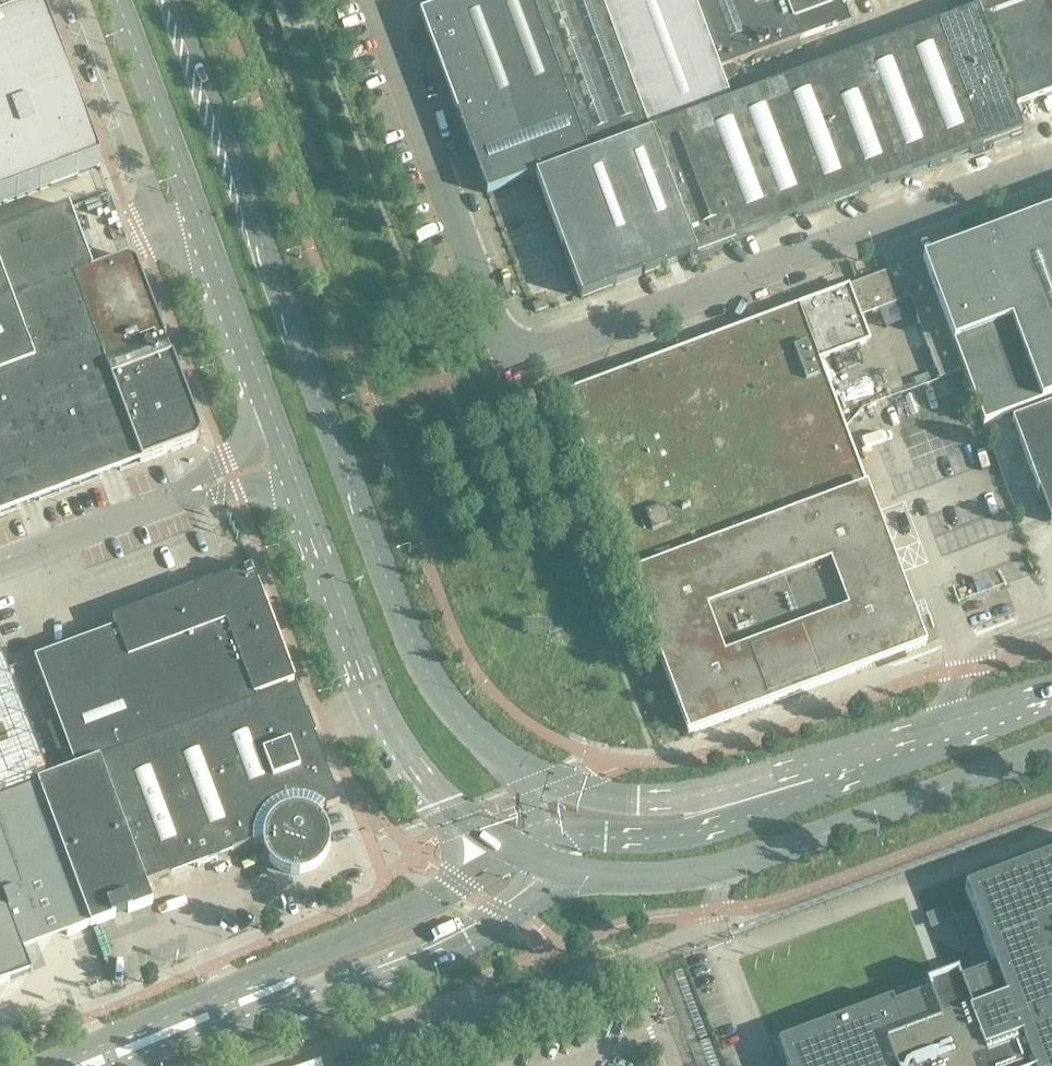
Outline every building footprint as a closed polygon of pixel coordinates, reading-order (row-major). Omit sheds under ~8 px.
[(487,193),(535,175),(588,156),(531,0),(458,0),(420,14),(487,193)] [(588,156),(648,133),(598,0),(531,0),(588,156)] [(648,133),(649,133),(689,118),(731,102),(724,81),(693,0),(598,0),(648,133)] [(724,81),(736,76),(732,64),(800,39),(793,20),(785,0),(693,0),(724,81)] [(793,20),(839,2),(840,2),(846,0),(785,0),(793,20)] [(981,22),(985,20),(1039,0),(973,0),(981,22)] [(1016,104),(1051,91),(1051,6),(1050,7),(1048,0),(1039,0),(985,20),(1016,104)] [(845,18),(839,2),(793,20),(800,39),(836,25),(835,21),(845,18)] [(976,11),(935,26),(981,148),(1022,133),(976,11)] [(42,12),(0,28),(0,205),(100,168),(42,12)] [(935,26),(893,42),(939,164),(981,148),(935,26)] [(893,42),(835,63),(881,186),(939,164),(893,42)] [(835,63),(771,87),(817,210),(881,186),(835,63)] [(731,102),(689,118),(735,240),(817,210),(771,87),(731,102)] [(689,118),(649,133),(695,255),(735,240),(689,118)] [(648,133),(588,156),(535,175),(580,298),(689,258),(695,255),(649,133),(648,133)] [(140,463),(196,442),(195,441),(199,433),(200,433),(200,432),(136,262),(136,261),(135,262),(127,258),(127,257),(92,270),(69,207),(26,223),(0,233),(0,516),(140,463)] [(922,262),(984,425),(1051,399),(1051,213),(922,262)] [(920,260),(849,286),(860,316),(910,298),(940,377),(961,369),(920,260)] [(849,286),(560,394),(629,574),(864,486),(818,362),(870,342),(860,316),(849,286)] [(1012,421),(1050,523),(1051,522),(1051,406),(1012,421)] [(864,486),(629,574),(688,734),(925,645),(864,486)] [(251,569),(113,621),(116,629),(128,661),(226,624),(255,703),(295,688),(251,569)] [(116,629),(35,659),(76,769),(99,760),(255,703),(226,624),(128,661),(116,629)] [(255,703),(99,760),(145,884),(253,844),(254,856),(265,852),(272,863),(278,869),(286,872),(295,874),(305,873),(314,869),(321,863),(325,857),(328,850),(329,843),(329,836),(327,829),(324,824),(321,819),(316,815),(323,807),(326,809),(339,804),(295,688),(255,703)] [(76,769),(37,784),(90,927),(152,903),(145,884),(99,760),(76,769)] [(33,919),(13,926),(23,951),(90,927),(37,784),(22,791),(11,762),(0,766),(0,790),(3,798),(0,799),(0,831),(33,919)] [(30,972),(23,951),(13,926),(33,919),(0,831),(0,983),(30,972)] [(1019,868),(986,880),(986,881),(964,888),(988,952),(992,963),(994,968),(961,981),(959,981),(957,975),(958,975),(957,973),(947,977),(948,978),(935,983),(935,981),(925,985),(925,987),(927,987),(929,993),(927,993),(893,1006),(891,1000),(882,1003),(872,1007),(840,1019),(777,1043),(785,1062),(785,1063),(786,1065),(1051,1065),(1051,855),(1019,868)]
